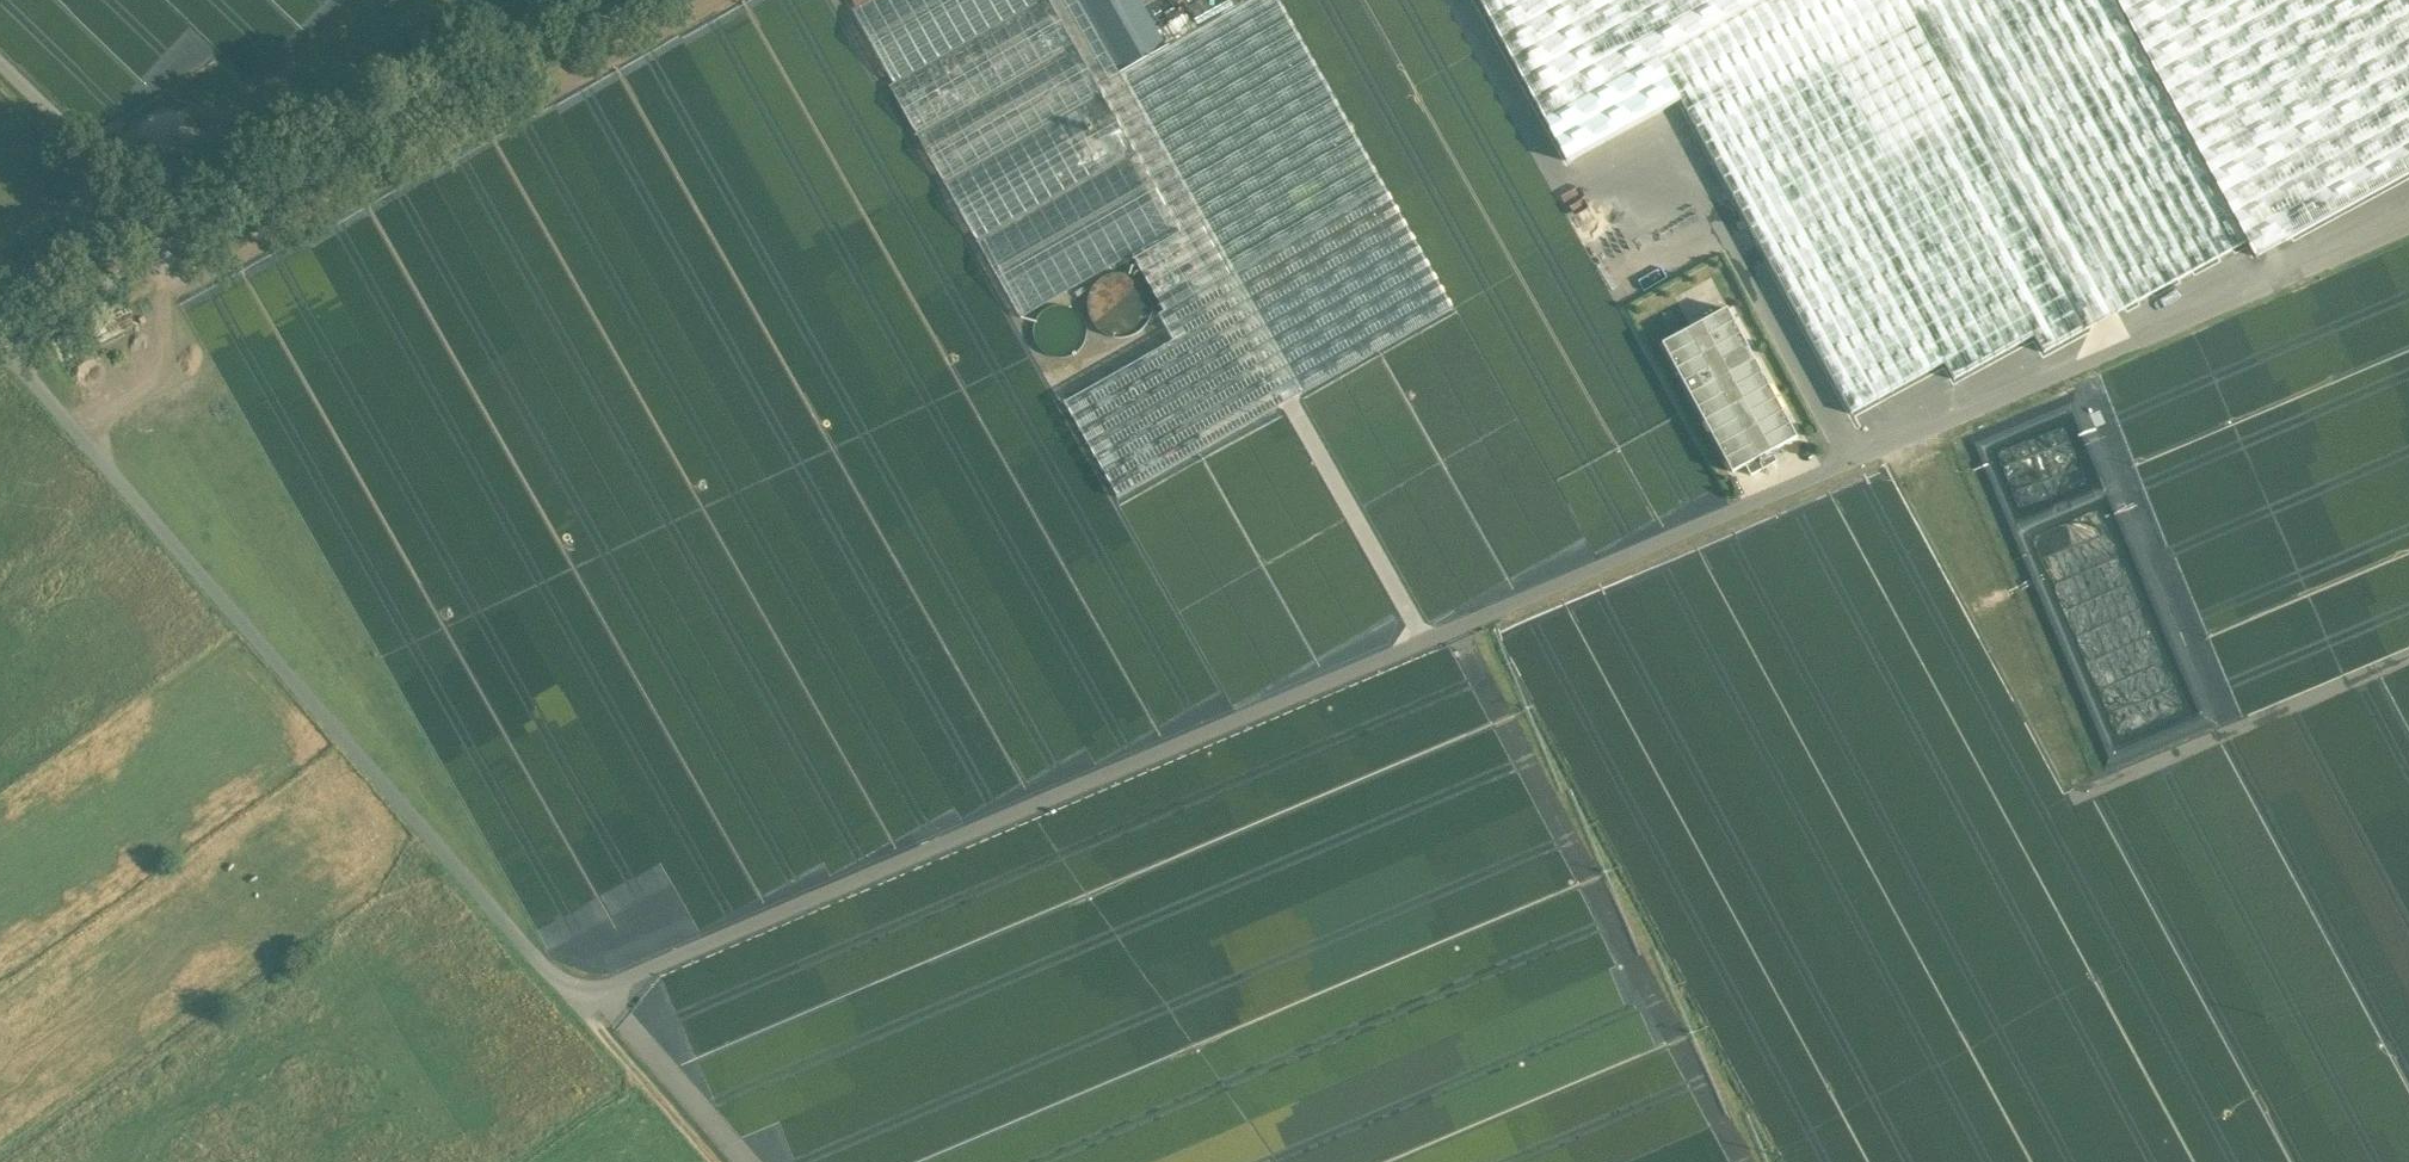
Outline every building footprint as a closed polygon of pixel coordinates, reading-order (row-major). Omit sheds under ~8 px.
[(851,9),(893,84),(1043,0),(867,0),(851,9)] [(1079,0),(1049,0),(1049,1),(1100,90),(1102,93),(1135,152),(1137,155),(1178,227),(1195,218),(1163,162),(1159,156),(1128,101),(1180,71),(1177,67),(1166,46),(1120,72),(1079,0)] [(1139,0),(1079,0),(1120,72),(1166,46),(1162,40),(1139,0)] [(1162,40),(1166,46),(1177,67),(1282,7),(1278,0),(1232,0),(1162,40)] [(1647,47),(1733,0),(1621,0),(1647,47)] [(1646,47),(1696,138),(1924,14),(1917,0),(1733,0),(1647,47),(1646,47)] [(2124,308),(2246,242),(2115,0),(1957,0),(2124,308)] [(1049,1),(892,89),(943,179),(1100,90),(1049,1)] [(1180,71),(1128,101),(1159,156),(1316,67),(1285,11),(1180,71)] [(1308,80),(1163,162),(1195,218),(1197,217),(1340,136),(1308,80)] [(1102,93),(944,182),(978,241),(1135,152),(1102,93)] [(1340,136),(1197,217),(1230,275),(1385,188),(1354,134),(1342,140),(1340,136)] [(1137,155),(980,244),(1021,316),(1132,254),(1178,227),(1137,155)] [(1230,275),(1197,217),(1195,218),(1178,227),(1211,286),(1230,275)] [(1178,227),(1132,254),(1165,312),(1211,286),(1178,227)] [(1186,393),(1247,362),(1217,303),(1179,322),(1204,370),(1188,379),(1182,368),(1175,372),(1186,393)] [(1668,337),(1732,472),(1799,440),(1735,306),(1668,337)] [(1859,406),(1855,393),(1866,390),(1862,379),(1843,385),(1850,409),(1859,406)] [(1827,648),(1850,648),(1850,635),(1827,635),(1827,648)]
